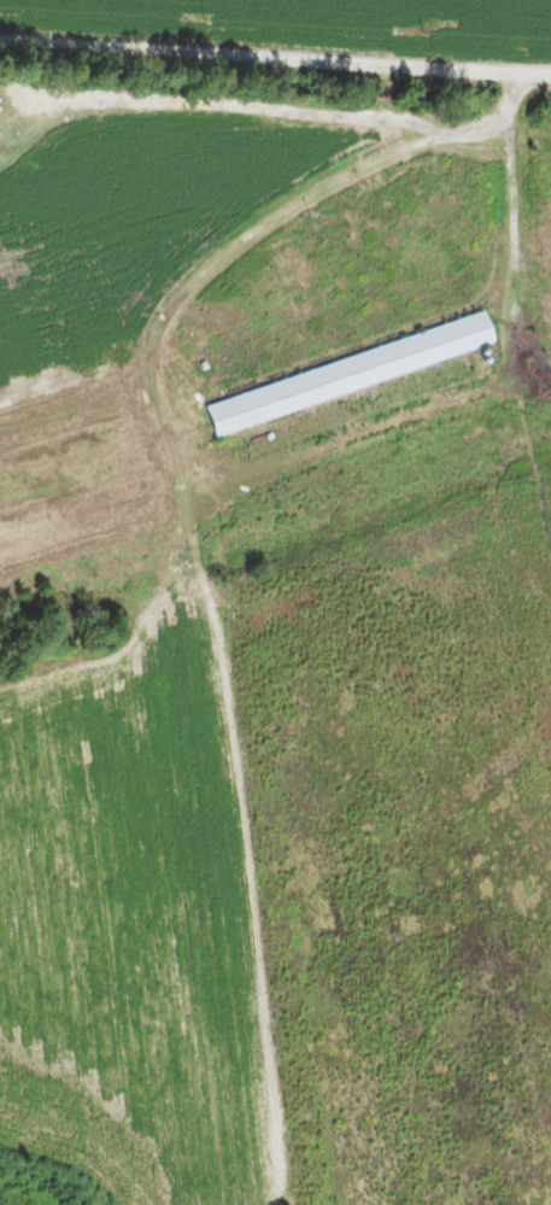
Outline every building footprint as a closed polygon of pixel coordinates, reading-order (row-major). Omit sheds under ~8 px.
[(494,348),(485,317),(204,402),(213,433),(494,348)]
